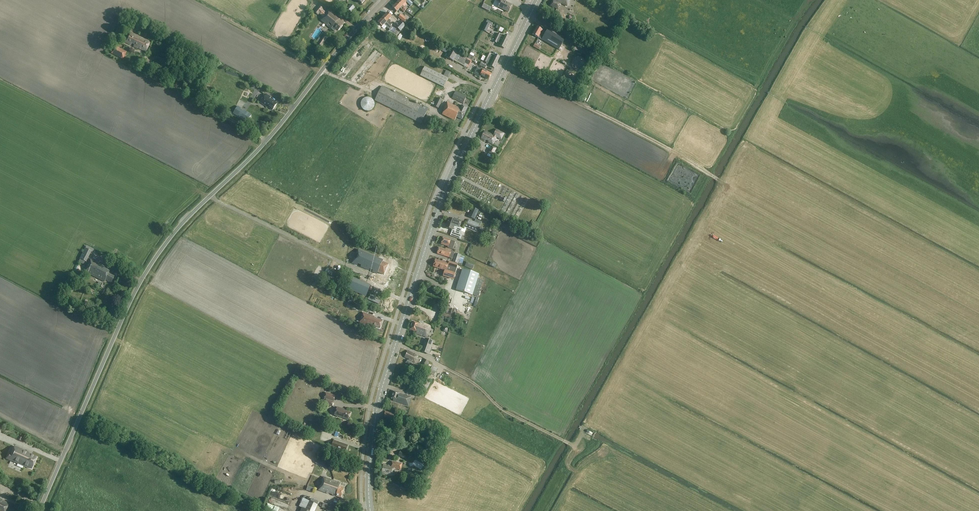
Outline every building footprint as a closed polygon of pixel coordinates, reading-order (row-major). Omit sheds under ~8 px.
[(397,3),(405,11),(407,9),(403,5),(406,2),(404,0),(400,0),(397,3)] [(500,3),(498,7),(508,12),(512,5),(505,2),(506,0),(497,0),(496,1),(500,3)] [(567,7),(570,0),(555,0),(554,1),(553,0),(550,6),(557,10),(561,4),(567,7)] [(394,14),(398,18),(404,23),(407,19),(401,14),(400,15),(397,12),(400,8),(404,12),(405,11),(397,3),(392,8),(396,12),(394,14)] [(314,12),(318,15),(318,14),(322,17),(320,20),(331,29),(335,32),(337,30),(338,31),(344,23),(340,19),(338,20),(336,18),(337,17),(329,10),(326,13),(322,10),(323,9),(319,6),(314,12)] [(392,24),(388,21),(391,17),(387,13),(382,18),(390,26),(391,26),(392,24)] [(389,28),(389,27),(389,28),(391,30),(393,28),(391,26),(390,26),(382,18),(377,23),(382,27),(385,24),(389,28)] [(401,22),(395,27),(400,31),(405,26),(401,22)] [(482,30),(486,32),(490,25),(486,23),(484,25),(482,30)] [(574,23),(571,28),(581,34),(584,30),(574,23)] [(552,28),(569,39),(571,35),(554,25),(552,28)] [(532,35),(550,45),(558,49),(559,50),(566,38),(548,28),(544,36),(540,34),(542,30),(537,27),(532,35)] [(394,39),(395,37),(397,37),(400,33),(398,32),(395,30),(394,33),(391,32),(390,34),(388,33),(387,34),(394,39)] [(124,41),(130,45),(132,43),(134,44),(133,46),(139,49),(146,52),(150,43),(143,39),(143,38),(129,31),(127,35),(129,36),(128,38),(126,38),(124,41)] [(327,38),(326,37),(327,35),(325,33),(323,36),(321,39),(319,38),(316,43),(322,47),(327,38)] [(498,34),(496,38),(506,43),(509,37),(505,35),(504,36),(498,34)] [(497,42),(500,44),(499,46),(504,49),(506,43),(496,38),(494,42),(496,43),(497,42)] [(577,41),(574,50),(592,57),(595,47),(577,41)] [(115,46),(111,53),(119,58),(123,60),(127,52),(115,46)] [(453,61),(454,60),(454,59),(458,61),(458,63),(463,66),(465,63),(469,65),(471,62),(467,60),(467,59),(458,52),(451,48),(448,54),(446,57),(453,61)] [(365,55),(364,54),(366,52),(363,50),(354,60),(358,63),(365,55)] [(488,53),(485,59),(496,64),(499,57),(495,55),(494,57),(490,55),(491,54),(488,53)] [(486,64),(490,66),(489,66),(494,68),(496,64),(485,59),(484,62),(486,63),(486,64)] [(350,74),(358,65),(354,60),(345,69),(350,74)] [(446,71),(443,76),(424,67),(420,76),(444,88),(448,79),(451,73),(446,71)] [(476,70),(475,72),(474,75),(480,77),(481,76),(488,80),(491,74),(480,69),(478,67),(476,70)] [(182,81),(187,83),(190,76),(186,74),(182,81)] [(381,87),(374,100),(421,123),(428,109),(423,106),(423,108),(381,87)] [(455,92),(452,98),(463,104),(466,97),(455,92)] [(263,95),(258,102),(267,108),(267,107),(272,111),(277,104),(269,99),(271,97),(267,94),(265,96),(263,95)] [(374,105),(374,104),(374,103),(374,102),(373,102),(373,101),(373,100),(372,100),(372,99),(371,99),(370,98),(369,98),(368,97),(367,97),(366,97),(365,98),(364,98),(363,99),(362,99),(362,100),(361,101),(361,102),(360,103),(360,104),(360,105),(361,106),(361,107),(362,108),(362,109),(363,109),(363,110),(364,110),(365,110),(365,111),(366,111),(367,111),(368,111),(369,111),(369,110),(370,110),(371,110),(371,109),(372,109),(372,108),(373,108),(373,107),(373,106),(374,106),(374,105)] [(443,111),(442,115),(454,121),(456,117),(461,120),(465,113),(467,108),(462,106),(460,109),(447,102),(443,110),(443,111)] [(239,111),(236,116),(242,121),(246,115),(239,111)] [(485,131),(481,139),(485,141),(486,140),(489,141),(488,143),(492,145),(496,138),(501,140),(504,134),(497,130),(493,136),(485,131)] [(493,156),(496,149),(492,147),(488,153),(493,156)] [(509,204),(512,206),(520,192),(516,190),(509,204)] [(521,191),(515,204),(519,206),(525,193),(521,191)] [(472,208),(468,217),(475,220),(479,211),(472,208)] [(456,219),(456,221),(448,218),(447,223),(460,228),(462,221),(461,221),(456,219)] [(465,228),(476,232),(480,224),(468,219),(465,228)] [(445,228),(453,231),(451,236),(461,240),(462,236),(459,235),(461,232),(465,233),(466,230),(460,228),(447,223),(445,228)] [(455,242),(450,241),(450,240),(447,239),(444,237),(444,238),(443,238),(441,244),(448,246),(447,248),(452,250),(455,242)] [(437,254),(446,257),(453,259),(455,252),(451,251),(452,250),(446,248),(445,250),(439,248),(437,254)] [(85,249),(80,259),(86,262),(92,252),(85,249)] [(354,259),(352,263),(357,265),(358,264),(361,265),(361,267),(369,271),(370,269),(373,270),(372,272),(373,272),(379,258),(358,250),(356,254),(358,255),(356,260),(354,259)] [(452,262),(458,264),(462,266),(465,257),(461,255),(455,254),(453,259),(452,262)] [(379,258),(373,272),(377,274),(378,272),(384,275),(388,265),(382,262),(383,260),(379,258)] [(90,260),(84,272),(104,283),(105,281),(111,284),(115,276),(111,274),(111,273),(110,272),(110,270),(108,269),(107,270),(104,269),(105,267),(96,263),(95,265),(92,263),(93,261),(90,260)] [(436,260),(433,267),(445,271),(443,275),(453,278),(458,265),(449,262),(449,263),(442,261),(442,262),(436,260)] [(478,279),(479,275),(462,270),(456,291),(472,296),(472,295),(478,297),(483,281),(478,279)] [(349,278),(345,287),(366,296),(370,287),(349,278)] [(347,303),(358,309),(360,304),(350,299),(347,303)] [(374,317),(367,314),(363,313),(359,323),(374,328),(374,327),(380,328),(382,321),(374,318),(374,317)] [(413,322),(410,330),(416,332),(416,334),(427,338),(431,326),(419,322),(419,324),(413,322)] [(424,339),(420,351),(429,354),(433,342),(424,339)] [(408,351),(404,358),(409,360),(408,361),(407,361),(405,364),(411,367),(413,364),(411,363),(412,362),(415,363),(418,357),(408,351)] [(424,369),(429,362),(424,360),(420,367),(424,369)] [(434,377),(435,372),(438,366),(433,364),(431,368),(429,367),(428,369),(427,368),(425,372),(434,377)] [(431,382),(422,377),(416,387),(426,392),(431,382)] [(393,391),(391,398),(393,399),(392,401),(408,406),(411,398),(402,395),(401,396),(399,395),(399,393),(393,391)] [(332,407),(336,396),(327,393),(323,403),(324,404),(332,407)] [(337,407),(334,416),(348,420),(350,413),(342,410),(342,409),(337,407)] [(385,412),(384,418),(385,418),(385,420),(388,421),(389,420),(390,420),(390,421),(395,421),(396,413),(385,412)] [(281,423),(278,427),(292,434),(294,430),(281,423)] [(333,441),(331,448),(340,451),(340,450),(345,452),(347,446),(333,441)] [(6,459),(12,462),(12,461),(27,468),(27,467),(32,469),(37,457),(29,454),(29,453),(13,446),(10,454),(8,453),(6,459)] [(400,451),(398,456),(406,461),(409,455),(412,457),(413,454),(410,452),(410,453),(406,451),(405,453),(400,451)] [(381,472),(395,475),(395,469),(401,470),(402,464),(397,463),(391,462),(390,467),(383,465),(381,472)] [(319,486),(318,490),(328,494),(329,493),(332,494),(332,496),(340,499),(344,489),(339,487),(340,484),(322,477),(321,481),(323,483),(322,486),(319,486)] [(272,501),(288,507),(289,505),(291,505),(292,503),(293,503),(296,493),(286,490),(284,494),(282,493),(282,491),(277,490),(276,494),(274,494),(272,501)] [(9,505),(3,501),(2,502),(1,502),(2,500),(0,500),(0,510),(5,510),(9,505)] [(304,510),(315,510),(318,505),(309,501),(304,510)]
